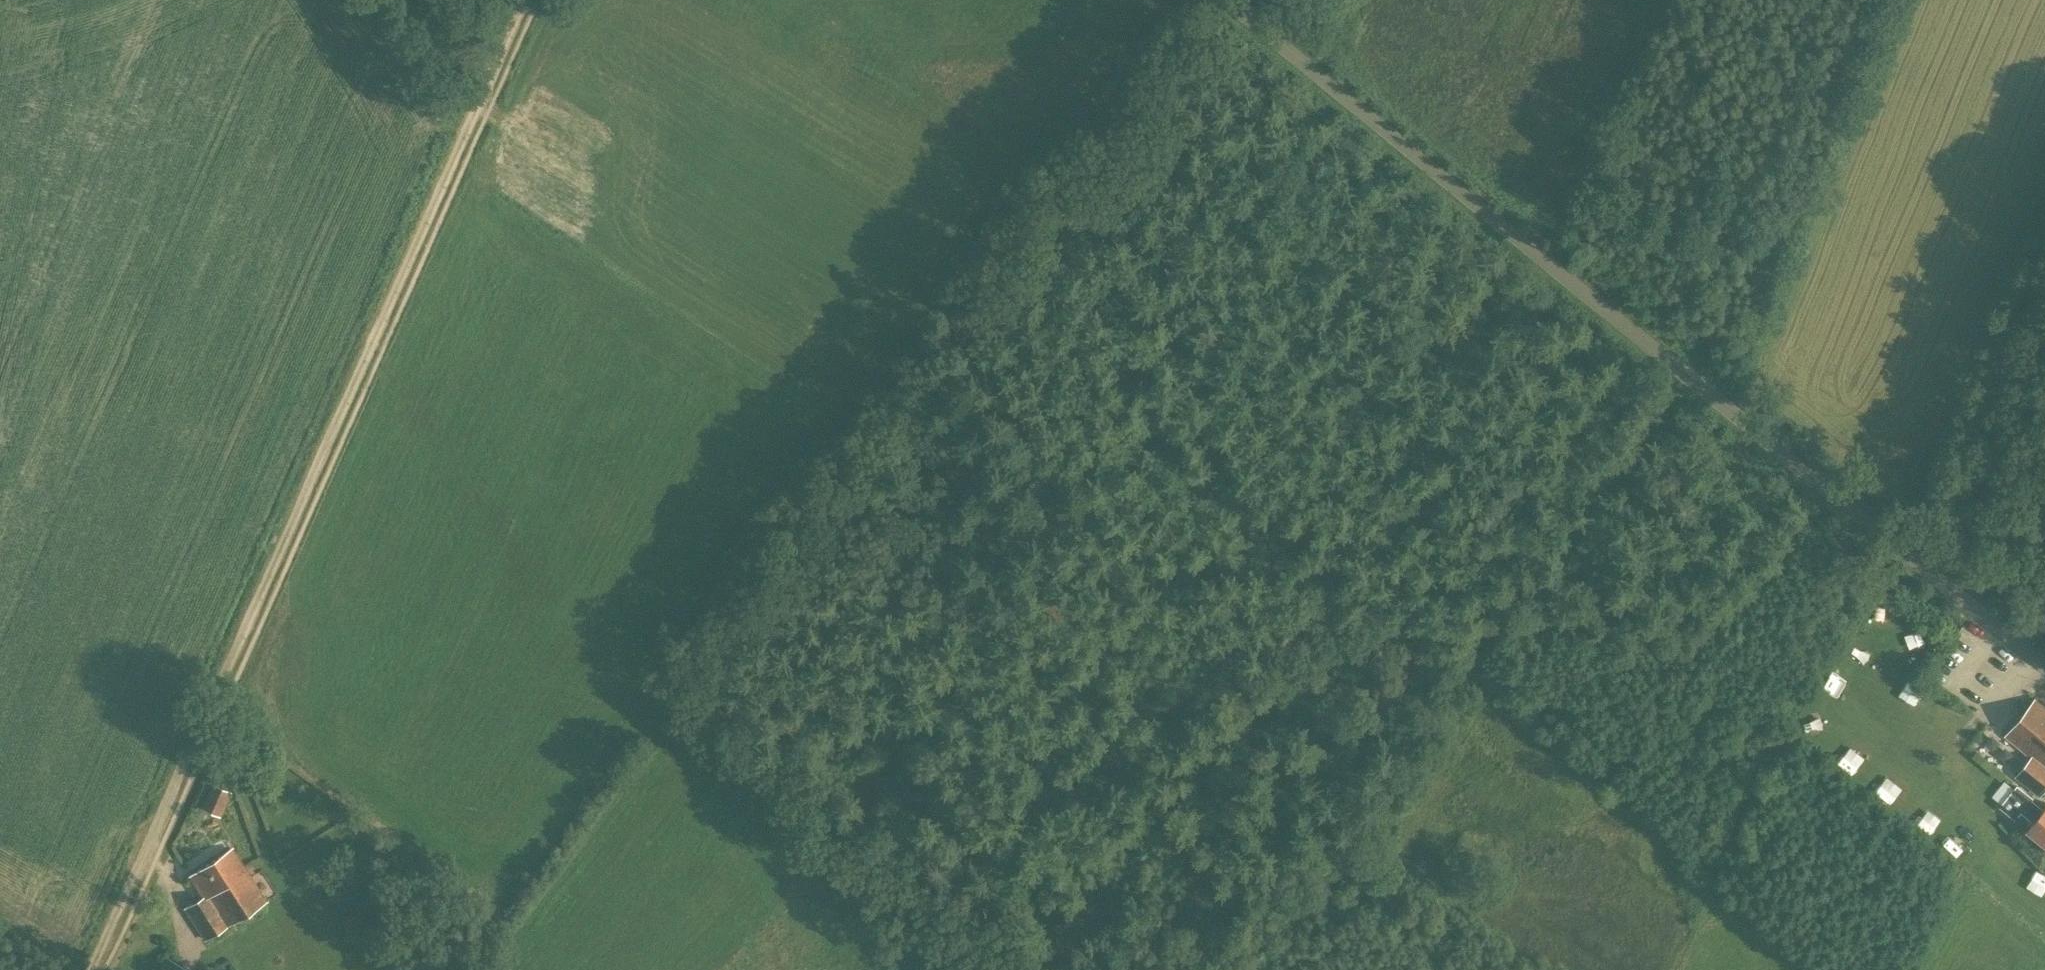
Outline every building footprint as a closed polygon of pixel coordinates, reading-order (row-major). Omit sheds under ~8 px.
[(2008,734),(2033,754),(2044,765),(2044,708),(2036,701),(2036,700),(2008,734)] [(231,793),(213,784),(201,807),(220,817),(231,793)] [(2001,806),(2015,818),(2021,811),(2034,821),(2028,829),(2044,843),(2044,809),(2044,810),(2035,802),(2036,801),(2018,785),(2017,787),(2015,788),(2002,804),(2001,806)] [(204,896),(186,908),(206,939),(265,902),(231,849),(190,875),(204,896)] [(160,969),(191,969),(167,957),(160,969)]
